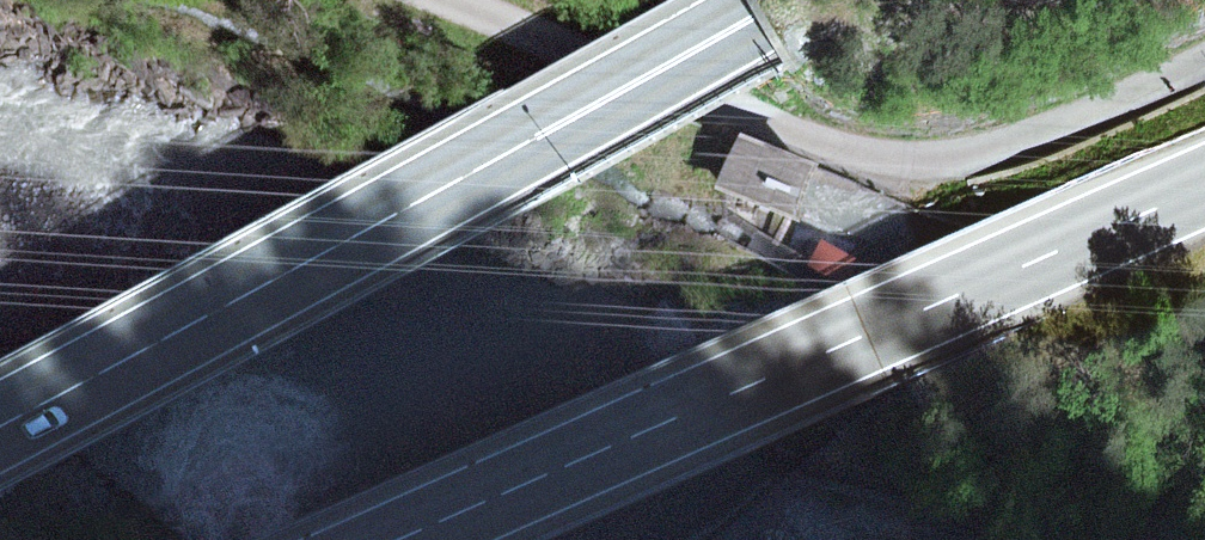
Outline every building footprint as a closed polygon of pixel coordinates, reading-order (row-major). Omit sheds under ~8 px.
[(733,113),(712,166),(783,194),(804,141),(733,113)]
